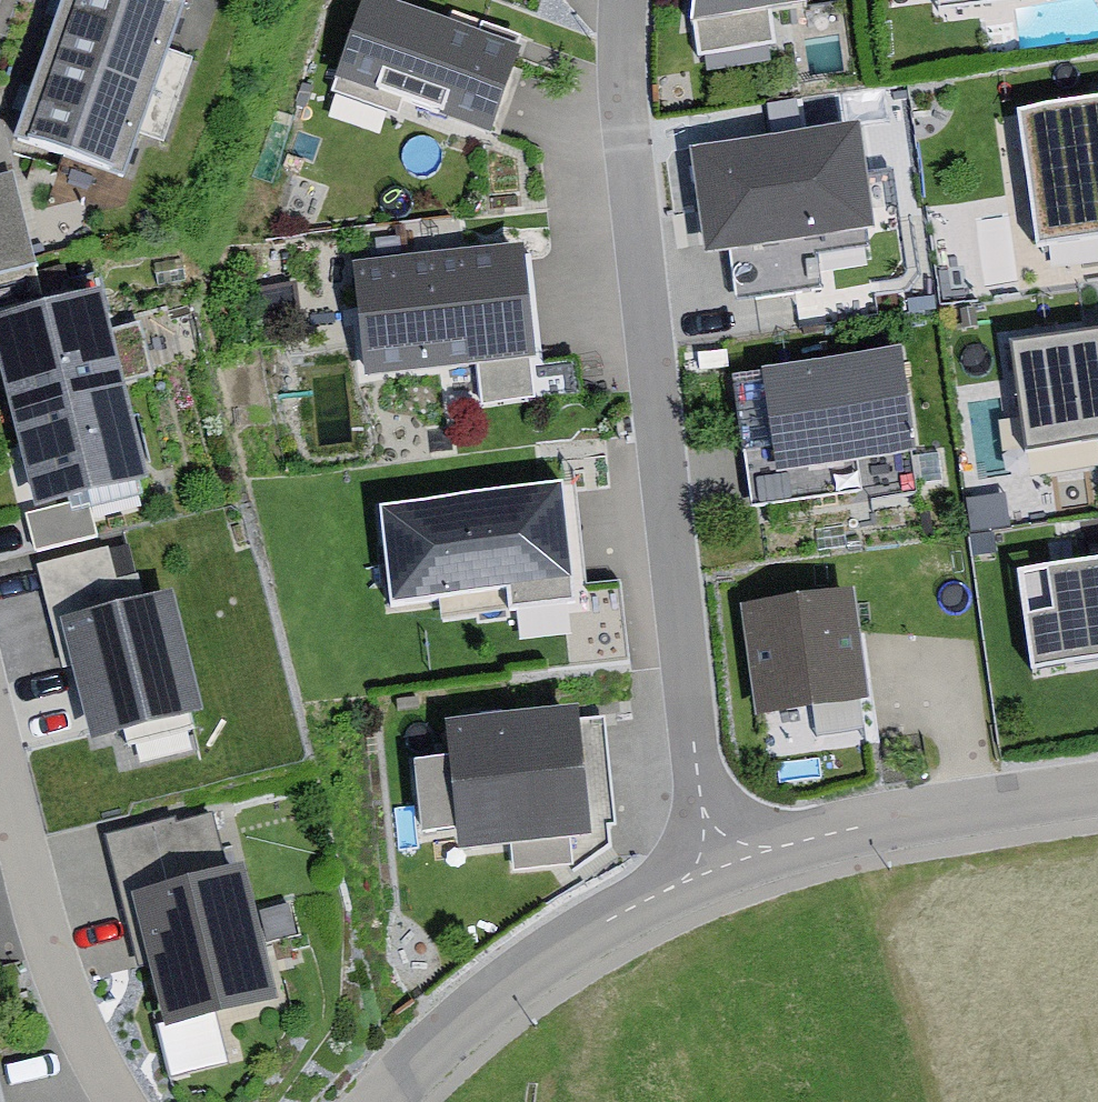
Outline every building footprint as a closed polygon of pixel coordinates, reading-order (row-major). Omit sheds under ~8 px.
[(60,58),(157,92),(171,54),(186,10),(156,0),(80,0),(60,58)] [(805,0),(694,0),(691,29),(771,17),(807,12),(805,0)] [(367,3),(337,89),(493,143),(523,56),(367,3)] [(771,17),(691,29),(696,61),(776,50),(771,17)] [(192,62),(171,54),(157,92),(145,127),(166,135),(192,62)] [(60,58),(29,146),(126,180),(145,127),(157,92),(60,58)] [(1041,256),(1097,248),(1097,110),(1021,122),(1041,256)] [(861,135),(693,157),(707,262),(730,259),(817,248),(875,240),(861,135)] [(36,260),(13,169),(0,172),(0,270),(36,260)] [(817,248),(730,259),(736,303),(823,292),(817,248)] [(527,255),(354,272),(365,387),(477,377),(537,371),(527,255)] [(298,285),(256,288),(258,323),(301,320),(298,285)] [(0,320),(0,361),(13,416),(126,389),(104,295),(0,320)] [(1024,462),(1097,451),(1097,338),(1008,352),(1024,462)] [(857,468),(915,459),(901,360),(732,384),(751,513),(861,497),(857,468)] [(576,367),(537,371),(541,407),(580,403),(576,367)] [(541,407),(537,371),(477,377),(481,412),(541,407)] [(126,389),(13,416),(37,514),(91,501),(151,487),(126,389)] [(564,494),(380,512),(390,609),(512,597),(514,621),(576,615),(564,494)] [(100,538),(91,501),(37,514),(26,517),(35,554),(100,538)] [(993,533),(970,537),(973,555),(996,552),(993,533)] [(66,624),(144,605),(136,576),(115,582),(106,547),(34,565),(50,628),(66,624)] [(1030,677),(1097,669),(1097,567),(1019,576),(1030,677)] [(144,605),(66,624),(95,746),(207,720),(178,598),(144,605)] [(855,600),(743,616),(759,728),(872,711),(855,600)] [(582,714),(449,728),(453,765),(417,769),(425,840),(462,836),(464,859),(509,853),(571,847),(592,845),(591,829),(616,826),(605,719),(583,721),(582,714)] [(133,902),(228,880),(212,814),(107,839),(122,905),(133,902)] [(571,847),(509,853),(512,879),(574,873),(571,847)] [(228,880),(133,902),(167,1036),(280,1008),(246,875),(228,880)]
